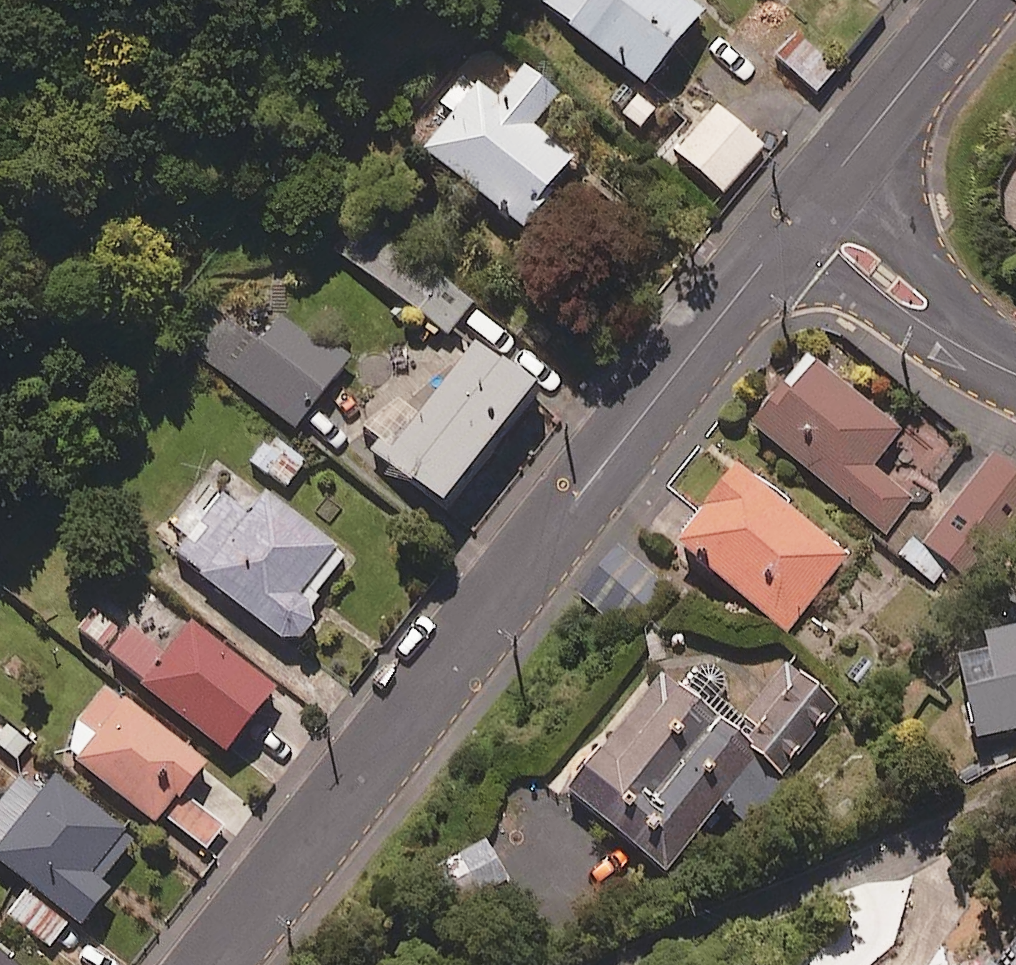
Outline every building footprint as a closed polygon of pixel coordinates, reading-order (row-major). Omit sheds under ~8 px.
[(658,92),(713,23),(684,0),(603,0),(579,30),(658,92)] [(836,68),(801,40),(782,64),(817,92),(836,68)] [(431,153),(537,235),(592,165),(545,129),(567,100),(528,70),(507,102),(483,86),(431,153)] [(763,147),(716,105),(671,156),(718,198),(763,147)] [(354,221),(338,249),(455,339),(471,308),(354,221)] [(195,349),(307,427),(358,370),(277,318),(260,342),(224,319),(195,349)] [(801,351),(746,420),(885,531),(912,497),(872,465),(894,424),(801,351)] [(466,519),(558,398),(489,352),(391,467),(466,519)] [(269,446),(255,465),(292,492),(312,464),(283,443),(276,451),(269,446)] [(992,456),(922,545),(979,591),(1015,544),(1015,474),(992,456)] [(157,542),(291,646),(312,647),(327,631),(323,611),(329,604),(325,600),(354,562),(348,557),(351,555),(277,498),(221,460),(157,542)] [(727,461),(669,535),(786,626),(844,552),(727,461)] [(672,589),(631,559),(593,611),(635,641),(672,589)] [(114,662),(237,761),(290,698),(201,626),(174,659),(136,634),(114,662)] [(979,638),(983,656),(957,662),(974,738),(1015,729),(1015,629),(979,638)] [(651,670),(562,782),(663,861),(751,749),(651,670)] [(77,758),(167,831),(219,775),(116,692),(82,727),(77,758)] [(92,937),(124,898),(105,883),(135,838),(59,781),(51,794),(27,775),(0,808),(0,862),(92,937)] [(66,925),(25,893),(7,915),(49,947),(66,925)] [(976,964),(1015,964),(1015,930),(1010,925),(976,964)] [(0,956),(0,964),(14,964),(0,956)]
